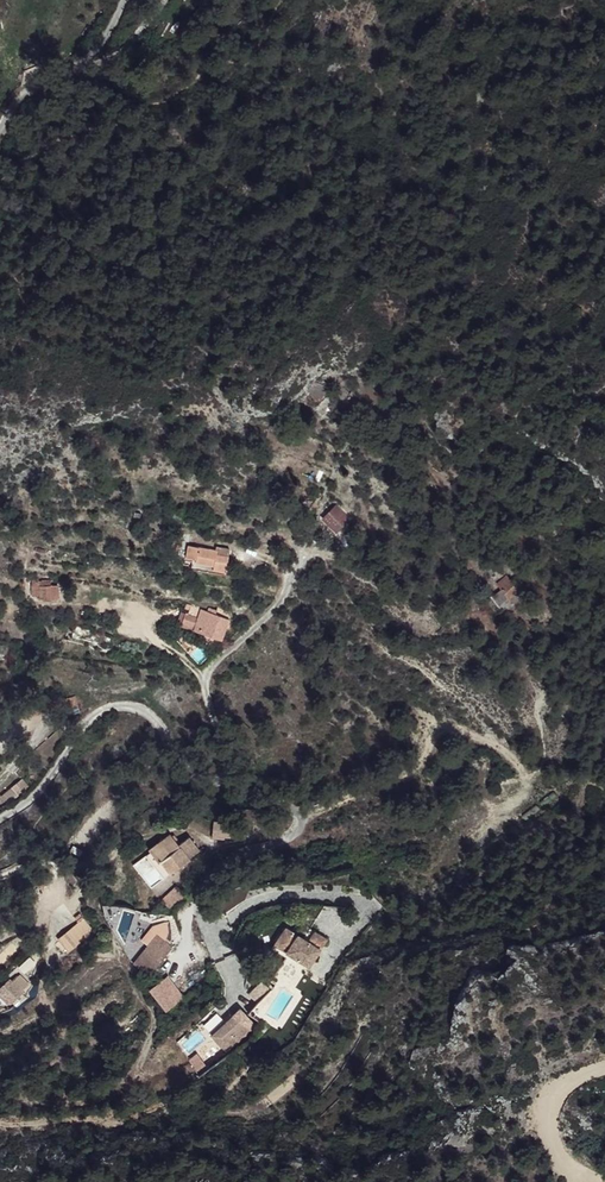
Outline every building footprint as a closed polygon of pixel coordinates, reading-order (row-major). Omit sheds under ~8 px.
[(367,406),(349,392),(344,400),(362,414),(367,406)] [(337,502),(327,515),(341,528),(352,515),(337,502)] [(209,541),(181,534),(178,546),(188,548),(188,553),(205,557),(205,561),(218,563),(220,549),(209,547),(209,541)] [(506,573),(495,583),(499,587),(509,576),(506,573)] [(45,576),(43,589),(55,591),(58,577),(45,576)] [(509,576),(499,587),(507,596),(518,586),(509,576)] [(202,603),(195,625),(225,635),(232,613),(202,603)] [(72,695),(56,699),(58,708),(59,708),(74,704),(74,703),(72,695)] [(41,700),(26,705),(29,713),(44,709),(41,700)] [(74,704),(59,708),(61,715),(76,711),(74,704)] [(235,818),(212,816),(210,833),(222,834),(222,832),(234,833),(235,818)] [(167,828),(145,843),(154,858),(158,856),(167,871),(189,856),(187,854),(176,840),(167,828)] [(187,832),(176,840),(187,854),(198,845),(187,832)] [(174,881),(159,895),(162,899),(162,898),(171,908),(186,894),(174,881)] [(66,954),(94,933),(84,919),(56,939),(66,954)] [(289,952),(309,965),(320,947),(308,938),(287,924),(275,942),(289,952)] [(131,959),(147,972),(171,942),(156,930),(131,959)] [(314,930),(308,938),(320,947),(326,938),(326,937),(315,930),(314,930)] [(289,952),(285,958),(305,971),(309,965),(289,952)] [(184,969),(170,979),(181,995),(205,978),(201,972),(191,979),(184,969)] [(0,982),(0,990),(9,999),(20,988),(8,974),(0,982)] [(259,976),(246,990),(255,999),(269,985),(259,976)] [(262,1008),(260,1012),(266,1017),(268,1012),(262,1008)] [(209,1030),(220,1041),(238,1025),(227,1013),(209,1030)]
